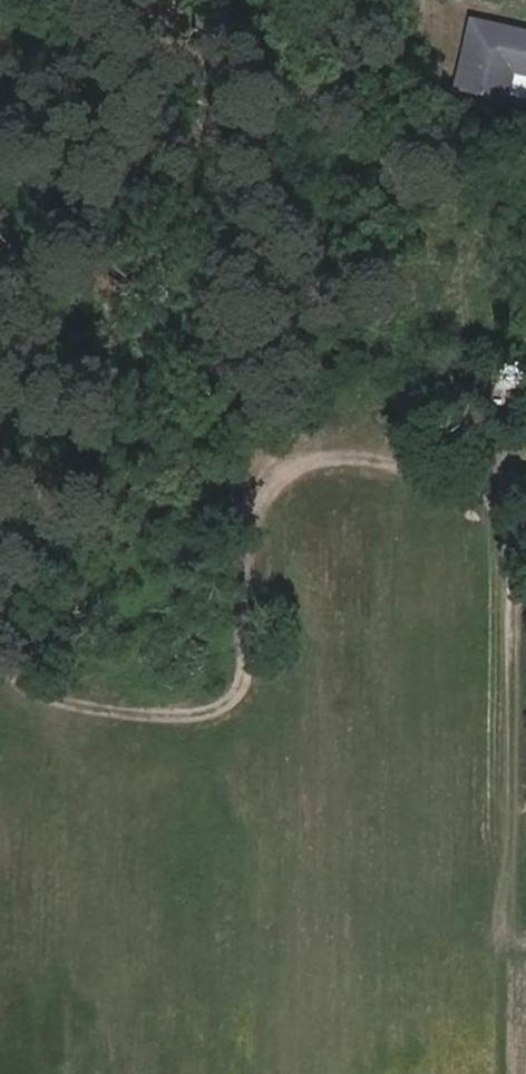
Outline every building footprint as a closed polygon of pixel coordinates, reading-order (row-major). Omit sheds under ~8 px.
[(476,14),(460,83),(511,95),(518,67),(525,69),(525,26),(476,14)]
